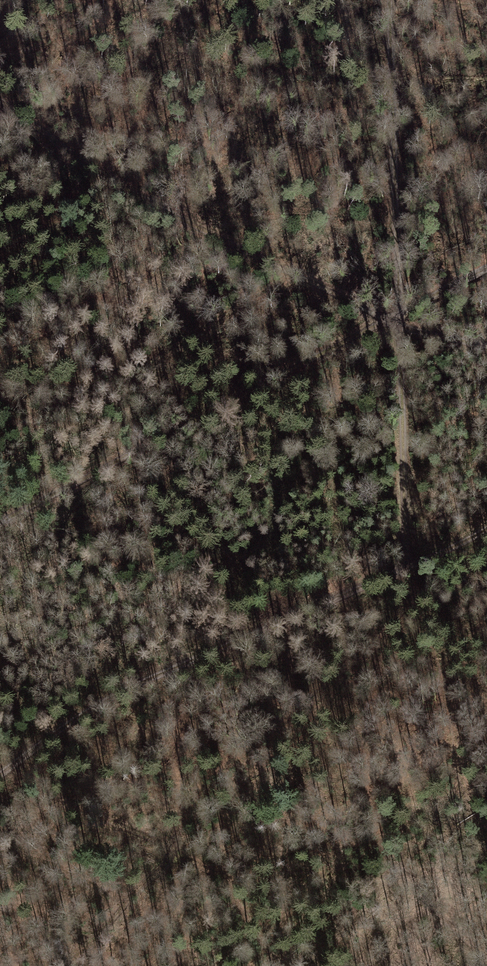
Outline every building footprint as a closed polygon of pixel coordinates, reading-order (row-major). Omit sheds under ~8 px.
[(372,558),(395,549),(392,541),(369,551),(372,558)]
